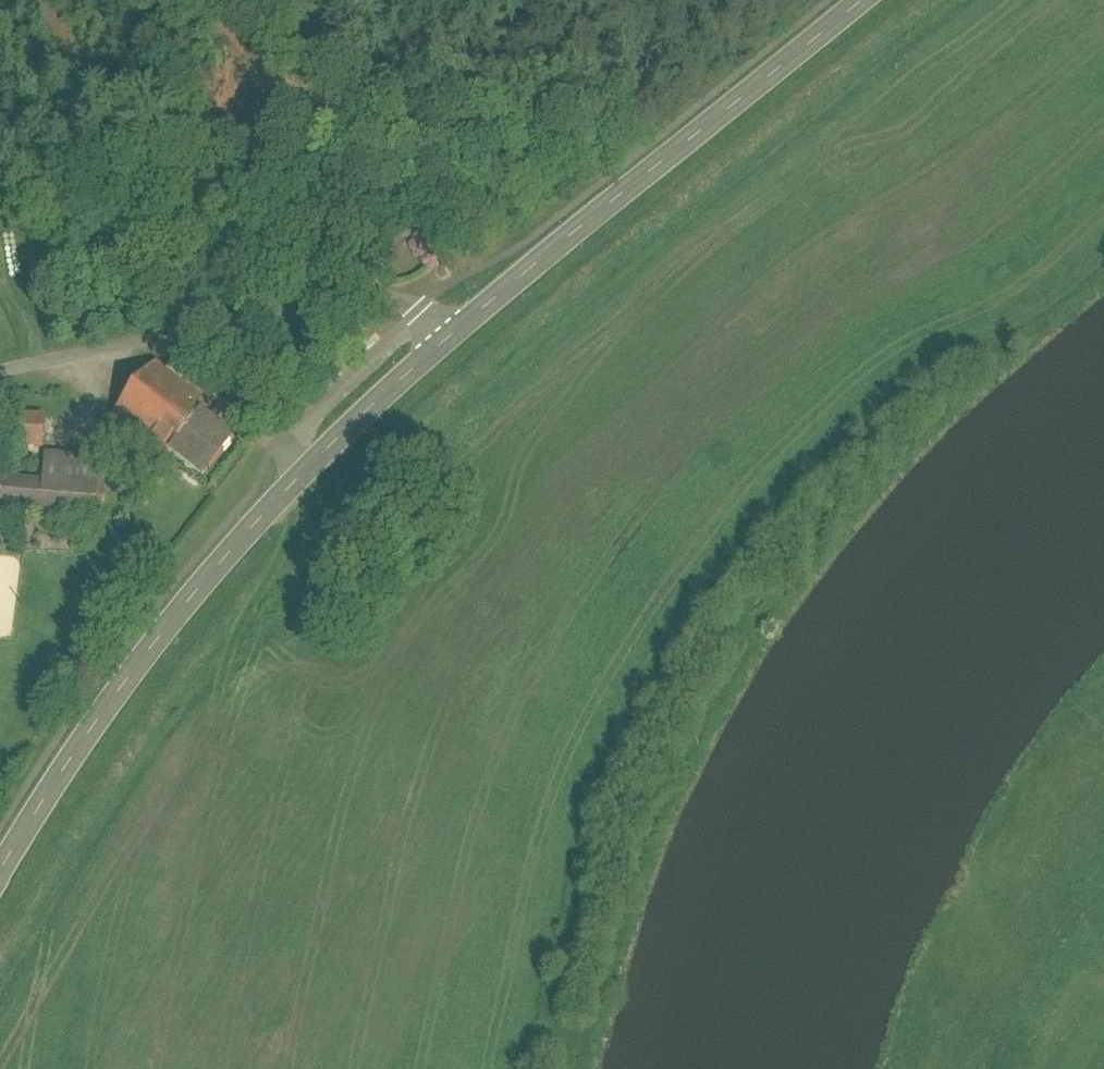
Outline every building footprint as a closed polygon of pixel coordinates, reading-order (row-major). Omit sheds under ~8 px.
[(163,361),(120,414),(172,457),(177,451),(212,410),(216,405),(163,361)] [(212,410),(177,451),(214,481),(248,439),(212,410)] [(22,415),(20,448),(49,450),(51,417),(22,415)] [(51,453),(49,481),(112,485),(114,458),(51,453)] [(0,477),(0,512),(110,520),(112,485),(49,481),(0,477)]
